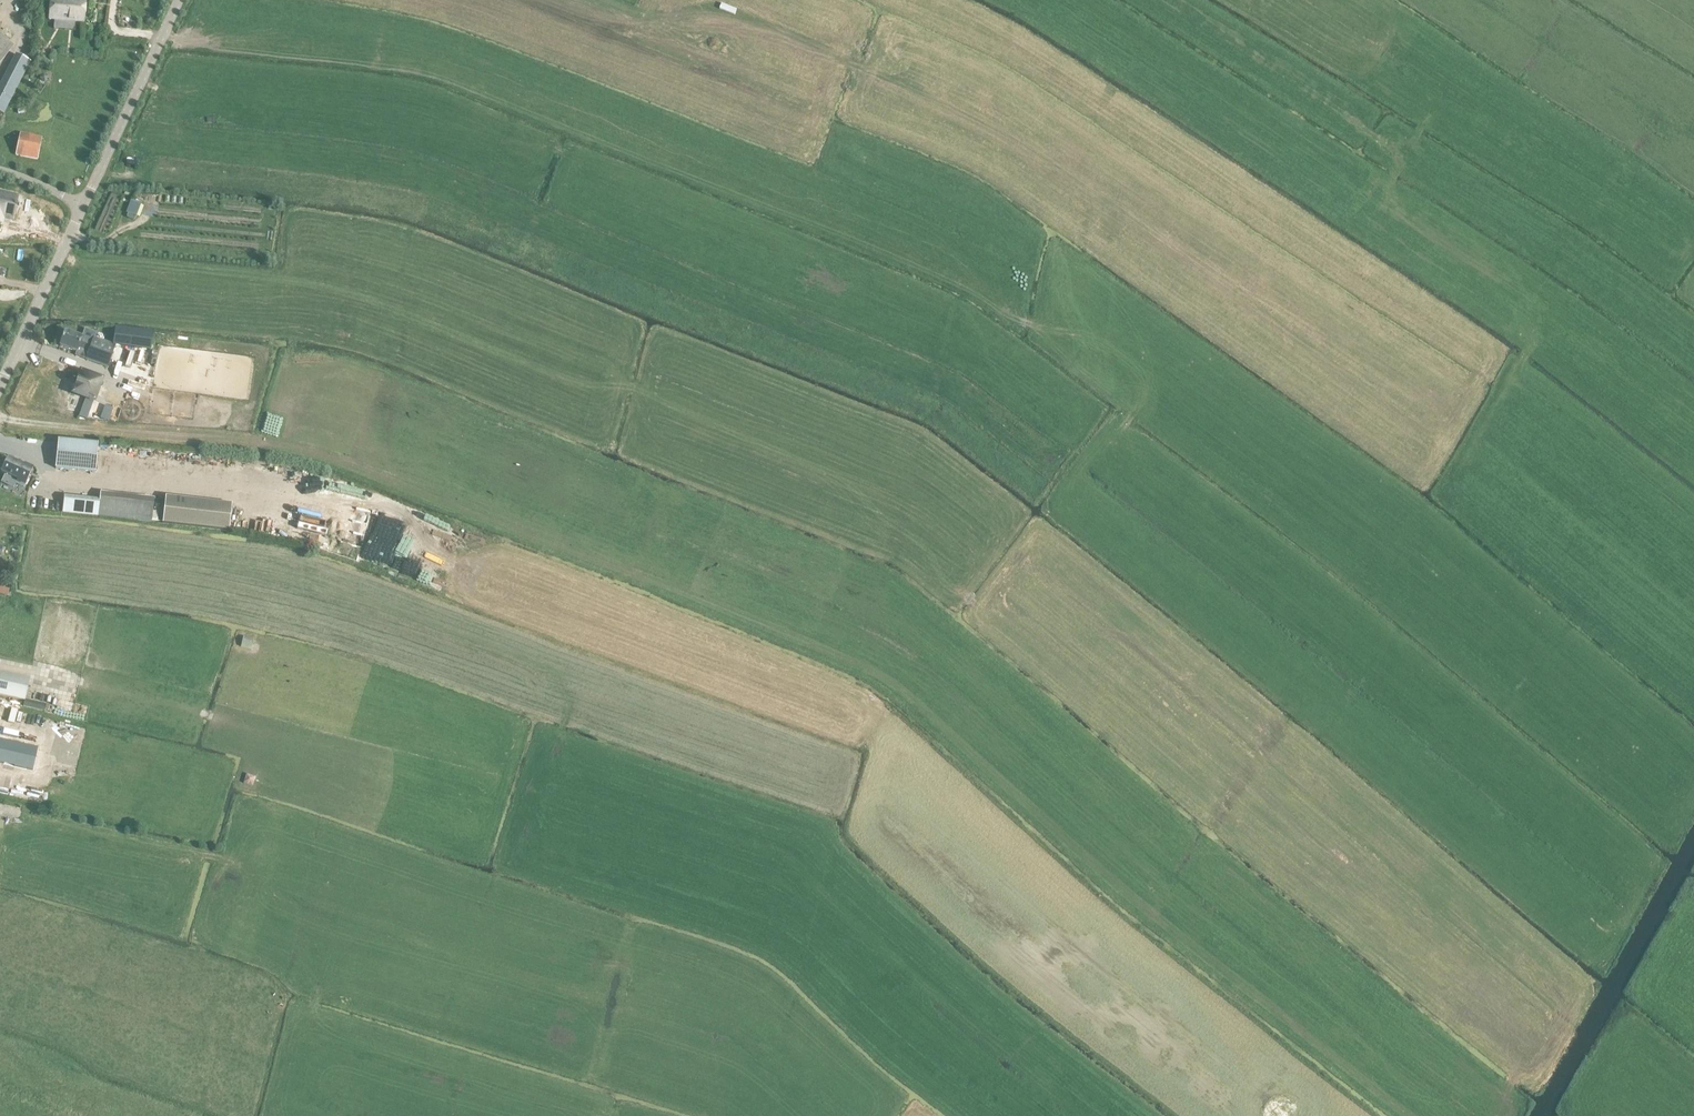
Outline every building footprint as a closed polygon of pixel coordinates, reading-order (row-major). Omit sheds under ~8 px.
[(50,20),(84,23),(86,1),(70,0),(52,0),(50,20)] [(14,46),(0,34),(0,64),(14,46)] [(0,87),(0,97),(10,102),(29,62),(16,56),(0,87)] [(10,102),(0,97),(0,113),(3,115),(10,102)] [(21,134),(17,156),(38,160),(43,138),(21,134)] [(16,201),(0,197),(0,220),(11,222),(16,201)] [(136,217),(141,204),(131,200),(126,213),(136,217)] [(115,328),(113,345),(150,350),(152,333),(115,328)] [(79,349),(89,352),(92,344),(82,340),(82,339),(65,333),(60,347),(77,353),(79,349)] [(115,346),(94,339),(92,344),(89,352),(86,360),(108,368),(115,346)] [(102,380),(82,372),(74,393),(85,398),(93,401),(94,401),(102,380)] [(79,416),(86,419),(93,401),(85,398),(79,416)] [(106,406),(101,419),(109,421),(113,409),(106,406)] [(95,473),(97,445),(59,441),(56,469),(95,473)] [(2,471),(1,473),(17,480),(16,484),(24,488),(33,469),(24,465),(24,467),(7,459),(6,461),(4,460),(0,469),(0,470),(2,471)] [(99,516),(151,522),(154,500),(101,494),(100,501),(99,516)] [(64,497),(63,512),(99,516),(100,501),(64,497)] [(231,504),(166,497),(163,523),(228,531),(231,504)] [(7,597),(10,591),(0,587),(0,595),(7,597)] [(24,701),(23,706),(45,711),(45,710),(46,705),(25,700),(30,678),(0,672),(0,695),(24,701)] [(34,771),(39,749),(0,740),(0,763),(34,771)]
